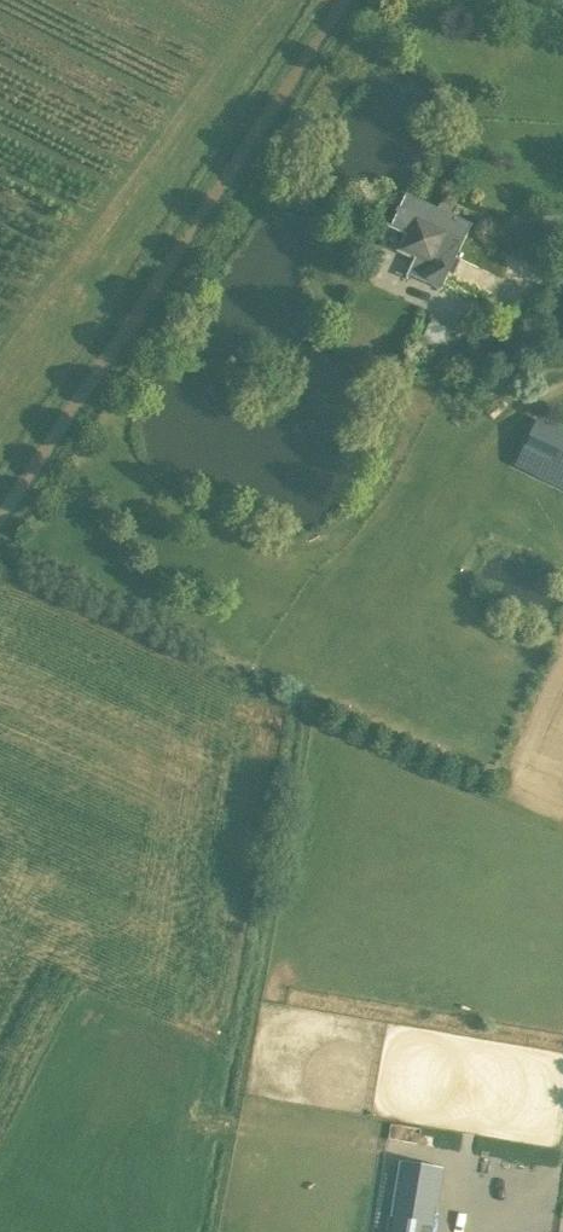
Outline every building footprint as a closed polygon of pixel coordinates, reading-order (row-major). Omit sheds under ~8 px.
[(441,210),(427,203),(407,194),(400,210),(398,209),(396,212),(398,213),(392,228),(410,236),(403,250),(417,256),(408,275),(442,290),(473,225),(450,214),(448,217),(439,213),(441,210)] [(423,336),(441,345),(449,326),(431,318),(423,336)] [(517,464),(562,485),(562,432),(538,420),(517,464)] [(393,1198),(435,1205),(436,1205),(442,1168),(399,1160),(393,1198)] [(433,1222),(432,1222),(390,1215),(387,1231),(432,1231),(433,1222)]
